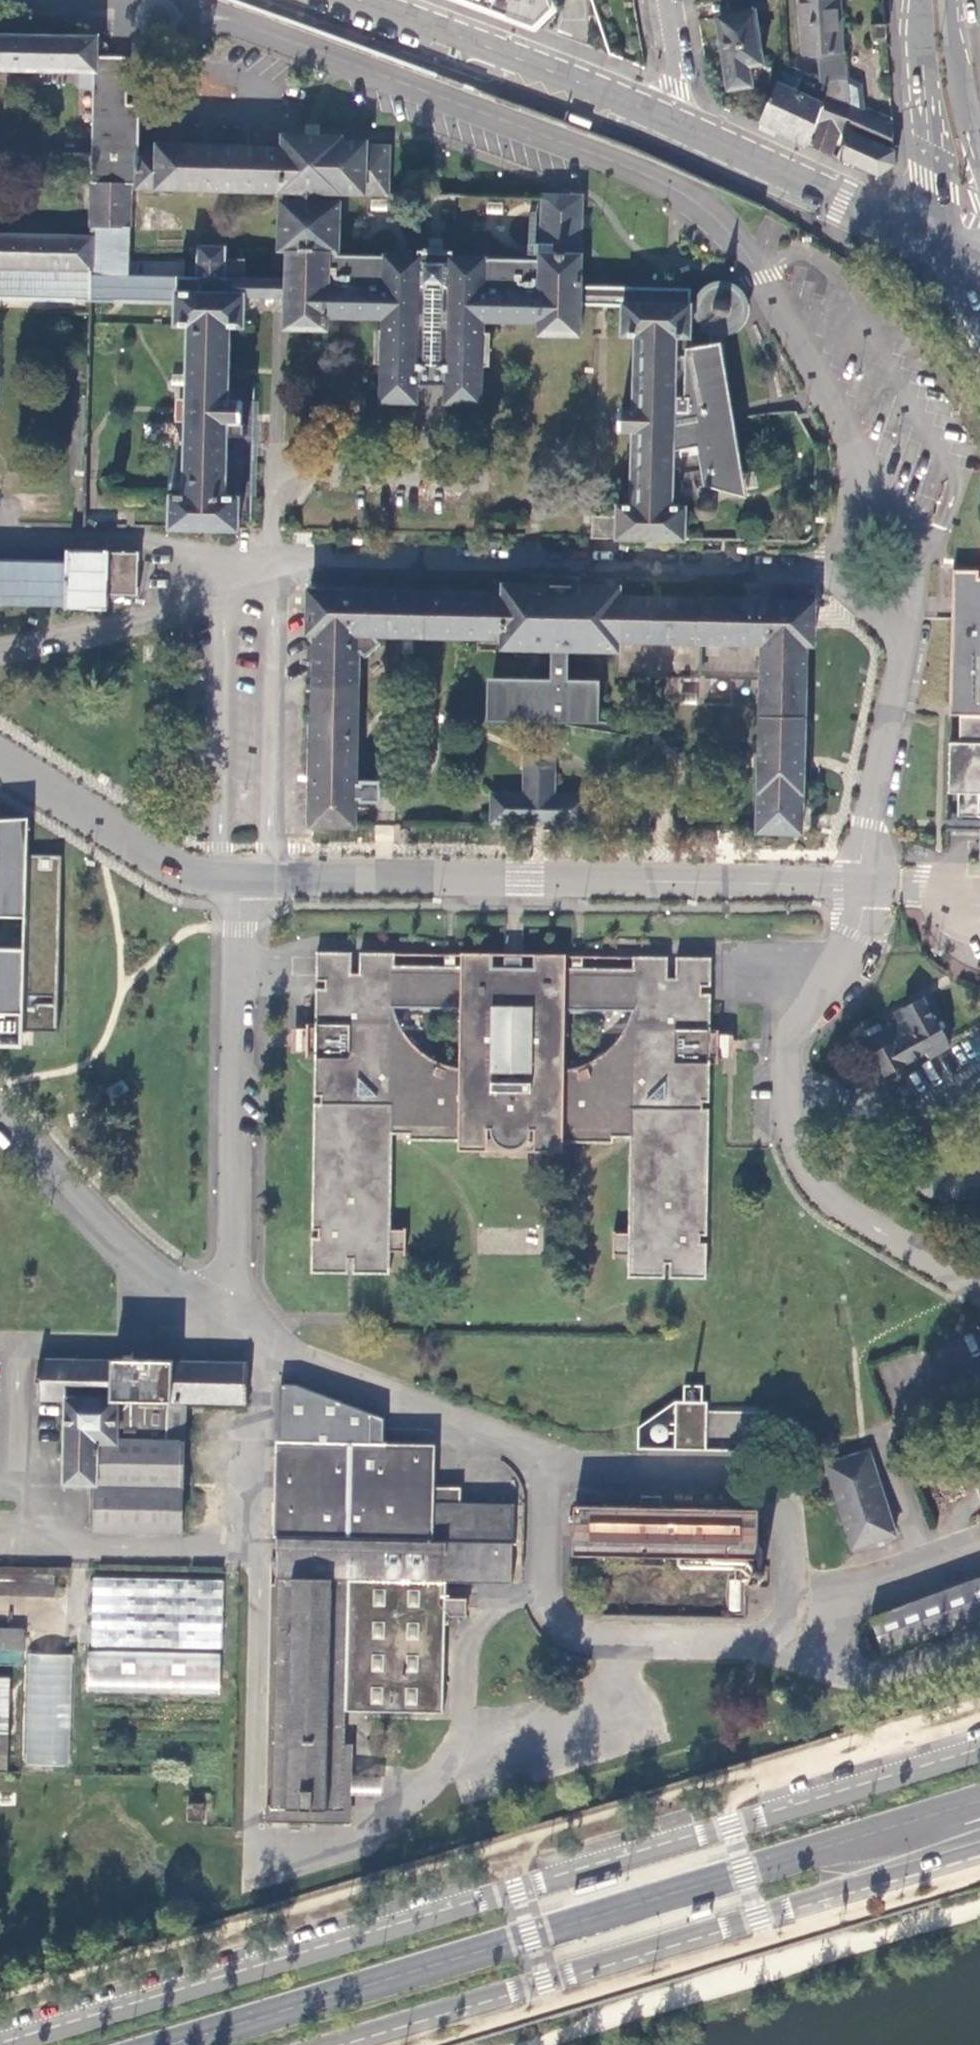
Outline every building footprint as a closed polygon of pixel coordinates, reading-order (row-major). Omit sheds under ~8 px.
[(539,28),(557,10),(553,0),(464,0),(539,28)] [(781,0),(749,0),(751,11),(720,17),(734,88),(754,83),(751,64),(763,60),(755,9),(781,6),(781,0)] [(850,106),(848,79),(846,52),(843,52),(841,0),(800,0),(802,54),(817,54),(820,82),(832,87),(828,98),(850,106)] [(888,36),(887,24),(874,25),(875,37),(888,36)] [(96,73),(96,57),(97,39),(4,38),(3,28),(0,28),(0,71),(96,73)] [(679,469),(683,492),(688,491),(695,489),(722,481),(737,474),(737,465),(736,445),(729,404),(726,384),(725,359),(725,347),(715,347),(715,342),(715,336),(720,337),(727,337),(731,337),(735,335),(737,334),(743,330),(748,325),(752,318),(753,315),(753,308),(753,304),(751,297),(749,294),(747,291),(745,288),(739,284),(733,281),(725,280),(722,280),(719,280),(715,282),(712,283),(706,287),(701,292),(699,295),(698,299),(697,302),(696,306),(696,308),(690,308),(690,305),(688,305),(688,290),(629,288),(584,287),(582,196),(542,196),(540,262),(488,261),(452,259),(452,253),(436,252),(416,252),(416,258),(381,257),(336,255),(338,194),(385,195),(385,193),(386,148),(366,147),(366,144),(341,142),(341,137),(284,137),(284,150),(160,147),(160,157),(140,157),(139,188),(299,194),(299,205),(282,204),(281,253),(288,253),(287,281),(244,280),(244,261),(225,260),(224,248),(199,247),(197,279),(129,276),(131,188),(131,184),(125,184),(127,106),(128,58),(96,57),(96,73),(91,240),(90,296),(90,300),(114,300),(114,298),(176,300),(174,324),(177,325),(188,325),(182,494),(173,494),(169,494),(168,527),(238,529),(238,512),(250,513),(255,386),(228,385),(230,326),(244,327),(245,294),(288,296),(287,328),(323,330),(324,316),(387,317),(387,329),(375,329),(374,362),(381,362),(379,400),(413,401),(414,384),(445,385),(444,402),(478,403),(479,366),(485,366),(486,332),(474,332),(475,320),(537,322),(536,335),(577,336),(579,304),(621,306),(620,337),(634,338),(632,411),(619,411),(619,430),(632,431),(630,505),(617,504),(617,516),(591,515),(590,537),(616,538),(684,540),(688,507),(672,505),(673,492),(675,469),(679,469)] [(824,102),(798,89),(804,76),(786,68),(761,121),(775,127),(811,144),(827,107),(823,104),(824,102)] [(861,86),(848,79),(850,106),(863,111),(861,86)] [(894,149),(894,124),(863,111),(850,106),(828,98),(826,97),(824,102),(823,104),(827,107),(811,144),(826,151),(835,127),(843,131),(850,134),(840,157),(847,161),(881,176),(897,164),(896,149),(894,149)] [(142,107),(127,106),(125,184),(131,184),(131,188),(139,188),(140,157),(142,107)] [(573,114),(570,123),(591,131),(594,123),(573,114)] [(833,154),(843,131),(835,127),(826,151),(833,154)] [(90,296),(91,240),(0,238),(0,295),(90,296)] [(177,325),(173,494),(182,494),(188,325),(177,325)] [(715,342),(715,347),(725,347),(725,359),(726,384),(729,404),(736,445),(737,465),(737,474),(722,481),(695,489),(688,491),(683,492),(679,469),(675,469),(673,492),(677,491),(678,496),(723,490),(747,499),(742,477),(739,443),(736,418),(734,403),(730,381),(729,363),(728,343),(715,342)] [(698,519),(700,520),(703,521),(709,520),(712,518),(714,516),(716,513),(717,510),(717,507),(716,505),(715,502),(713,500),(710,498),(707,497),(704,496),(701,497),(698,498),(696,500),(694,502),(693,505),(692,508),(693,511),(694,514),(695,516),(698,519)] [(109,551),(66,550),(66,562),(0,560),(0,603),(66,605),(66,608),(108,609),(108,597),(137,598),(138,554),(109,551)] [(978,580),(978,571),(952,571),(947,716),(958,716),(957,743),(946,743),(944,794),(955,794),(954,816),(979,817),(979,580),(978,580)] [(360,786),(354,786),(356,654),(357,651),(360,651),(364,658),(376,646),(369,638),(500,641),(500,650),(552,651),(551,683),(489,682),(488,715),(510,716),(560,717),(592,723),(593,684),(562,683),(563,651),(616,652),(615,678),(760,681),(756,831),(800,831),(800,789),(803,645),(811,646),(810,603),(616,600),(616,590),(502,587),(502,597),(309,591),(308,636),(314,637),(312,825),(353,826),(354,797),(360,797),(360,801),(379,802),(379,782),(360,782),(360,786)] [(487,827),(580,828),(581,801),(549,800),(549,756),(523,755),(522,800),(488,799),(487,827)] [(979,832),(979,817),(954,816),(955,794),(944,794),(943,831),(979,832)] [(23,1049),(23,1033),(57,1034),(61,858),(27,857),(28,826),(0,825),(0,1049),(23,1049)] [(358,953),(358,973),(349,973),(350,953),(314,952),(314,981),(323,981),(328,981),(328,988),(323,988),(314,988),(313,1026),(304,1026),(304,1029),(304,1053),(312,1053),(312,1096),(318,1096),(318,1103),(312,1103),(309,1230),(316,1230),(316,1237),(309,1237),(308,1264),(308,1273),(345,1273),(345,1259),(351,1259),(350,1273),(387,1274),(387,1265),(388,1252),(403,1252),(403,1230),(388,1230),(390,1134),(406,1135),(406,1140),(454,1141),(475,1141),(476,1129),(488,1130),(490,1137),(495,1145),(506,1150),(516,1149),(525,1142),(529,1130),(541,1131),(541,1143),(560,1143),(611,1144),(611,1138),(628,1138),(626,1234),(610,1233),(610,1255),(625,1256),(625,1278),(662,1279),(662,1265),(667,1265),(667,1270),(667,1279),(704,1280),(703,1271),(704,1244),(698,1244),(698,1237),(704,1237),(707,1110),(700,1110),(700,1103),(707,1103),(708,1059),(717,1059),(717,1036),(717,1034),(708,1034),(709,995),(700,995),(691,995),(691,988),(700,988),(709,988),(710,959),(674,958),(674,979),(665,979),(666,958),(631,957),(631,969),(565,968),(565,956),(565,955),(459,953),(459,955),(459,968),(393,966),(393,954),(393,953),(358,953)] [(459,955),(393,954),(393,966),(459,968),(459,955)] [(565,968),(631,969),(631,957),(565,956),(565,968)] [(886,1072),(927,1049),(931,1055),(951,1044),(947,1038),(948,1037),(938,1018),(937,1018),(925,997),(884,1019),(888,1028),(869,1039),(868,1039),(886,1072)] [(884,1019),(864,1030),(869,1039),(888,1028),(884,1019)] [(304,1029),(290,1028),(289,1052),(304,1053),(304,1029)] [(717,1036),(717,1059),(731,1060),(732,1037),(717,1036)] [(560,1153),(560,1143),(541,1143),(541,1131),(529,1130),(525,1142),(516,1149),(506,1150),(495,1145),(490,1137),(488,1130),(476,1129),(475,1141),(454,1141),(454,1151),(560,1153)] [(243,1404),(244,1363),(36,1358),(35,1400),(64,1400),(62,1484),(96,1485),(95,1529),(178,1531),(180,1441),(165,1441),(166,1402),(181,1402),(243,1404)] [(704,1385),(683,1384),(682,1413),(639,1412),(638,1448),(702,1450),(704,1385)] [(181,1402),(166,1402),(165,1441),(180,1441),(181,1402)] [(704,1443),(757,1444),(757,1412),(705,1411),(704,1443)] [(442,1584),(508,1585),(509,1507),(457,1506),(457,1489),(428,1489),(429,1447),(274,1444),(268,1822),(341,1823),(342,1743),(342,1714),(440,1715),(441,1626),(445,1626),(446,1617),(462,1618),(463,1601),(442,1600),(442,1584)] [(833,1490),(851,1547),(892,1534),(866,1451),(825,1464),(833,1490)] [(967,1464),(979,1504),(979,1460),(967,1464)] [(637,1497),(637,1509),(657,1509),(657,1498),(637,1497)] [(570,1558),(755,1560),(756,1510),(657,1509),(637,1509),(570,1509),(570,1558)] [(52,1595),(52,1576),(0,1575),(0,1595),(52,1595)] [(219,1579),(90,1577),(89,1646),(218,1648),(219,1579)] [(878,1652),(979,1620),(979,1583),(867,1618),(878,1652)] [(36,1649),(36,1628),(0,1628),(0,1649),(36,1649)] [(218,1653),(86,1651),(85,1692),(217,1694),(218,1653)] [(72,1653),(27,1653),(25,1764),(70,1764),(72,1653)] [(7,1769),(9,1674),(0,1673),(0,1769),(7,1769)] [(206,1804),(186,1803),(186,1822),(206,1823),(206,1804)]
